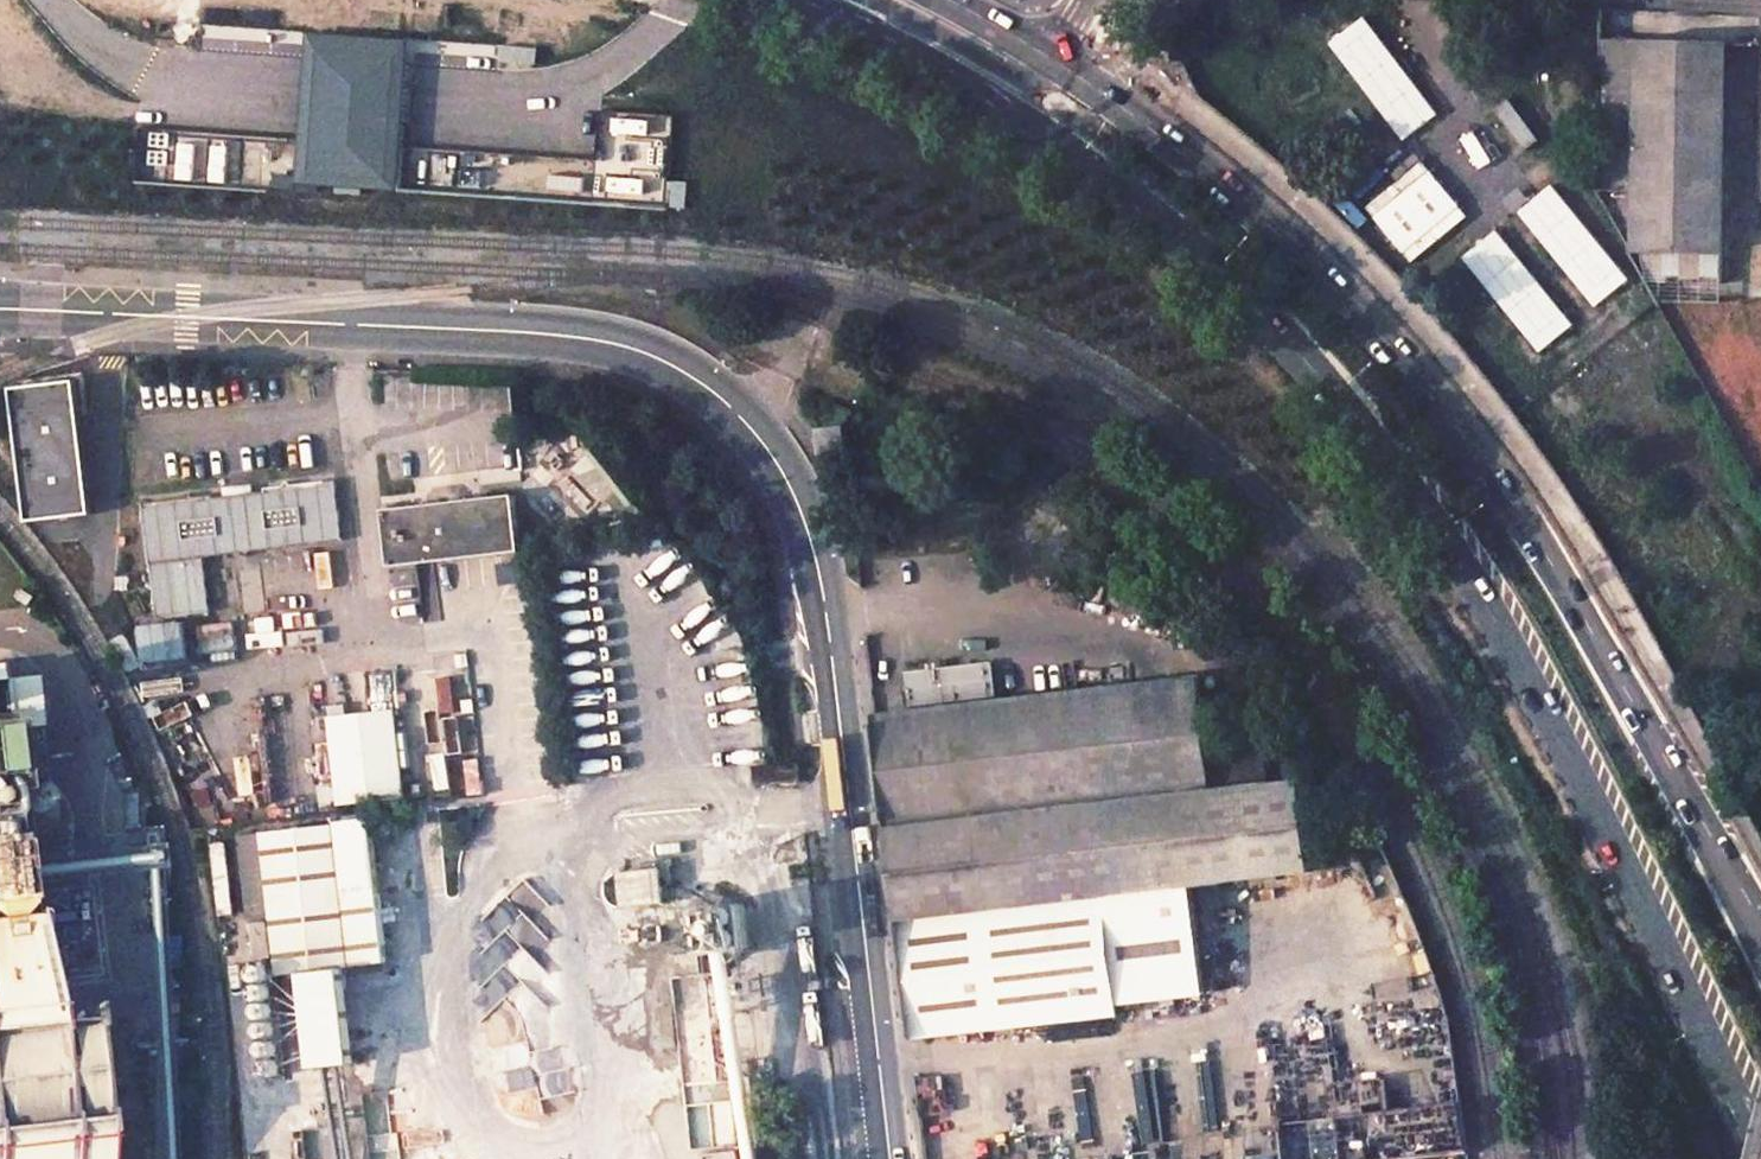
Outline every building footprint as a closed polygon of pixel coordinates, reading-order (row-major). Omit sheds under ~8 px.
[(1402,141),(1437,115),(1362,16),(1327,43),(1402,141)] [(1724,280),(1728,45),(1609,43),(1606,186),(1632,186),(1630,258),(1654,258),(1654,279),(1724,280)] [(295,146),(292,192),(395,199),(398,154),(402,93),(404,52),(301,44),(299,86),(295,146)] [(532,75),(535,57),(496,53),(495,72),(532,75)] [(598,158),(400,149),(398,189),(669,202),(673,115),(601,112),(598,158)] [(1363,210),(1411,264),(1467,216),(1420,161),(1363,210)] [(1549,185),(1516,213),(1594,307),(1628,280),(1549,185)] [(1494,232),(1461,260),(1539,353),(1572,326),(1494,232)] [(11,385),(26,521),(91,514),(75,378),(11,385)] [(185,498),(141,503),(149,564),(150,564),(157,618),(210,611),(204,557),(241,552),(247,556),(251,551),(343,539),(335,479),(293,485),(288,481),(283,486),(265,488),(265,491),(213,497),(213,495),(194,497),(189,493),(185,498)] [(515,493),(385,506),(392,567),(523,552),(515,493)] [(180,626),(138,629),(140,665),(183,662),(180,626)] [(875,714),(899,919),(1193,885),(1311,871),(1300,780),(1269,779),(1265,741),(1207,747),(1199,677),(945,707),(944,702),(997,696),(993,661),(904,671),(908,706),(936,703),(937,707),(875,714)] [(68,1033),(37,1035),(33,999),(17,874),(15,856),(27,852),(38,845),(46,833),(51,819),(51,803),(44,789),(33,778),(18,771),(7,770),(6,762),(0,709),(0,1158),(85,1158),(68,1033)] [(395,712),(326,717),(333,804),(401,799),(395,712)] [(371,820),(239,834),(249,920),(274,916),(280,974),(302,972),(313,1068),(329,1066),(341,1065),(356,1063),(346,966),(388,961),(371,820)] [(671,866),(618,872),(622,907),(675,901),(671,866)] [(1193,885),(899,919),(907,988),(913,1039),(1118,1014),(1118,1001),(1204,991),(1193,885)] [(746,902),(699,907),(704,955),(752,949),(746,902)] [(1137,1068),(1105,1072),(1109,1112),(1143,1107),(1137,1068)] [(1161,1141),(1162,1158),(1406,1158),(1430,1156),(1430,1158),(1469,1158),(1469,1152),(1461,1104),(1161,1141)] [(1134,1145),(1047,1155),(1048,1158),(1136,1158),(1134,1145)]
